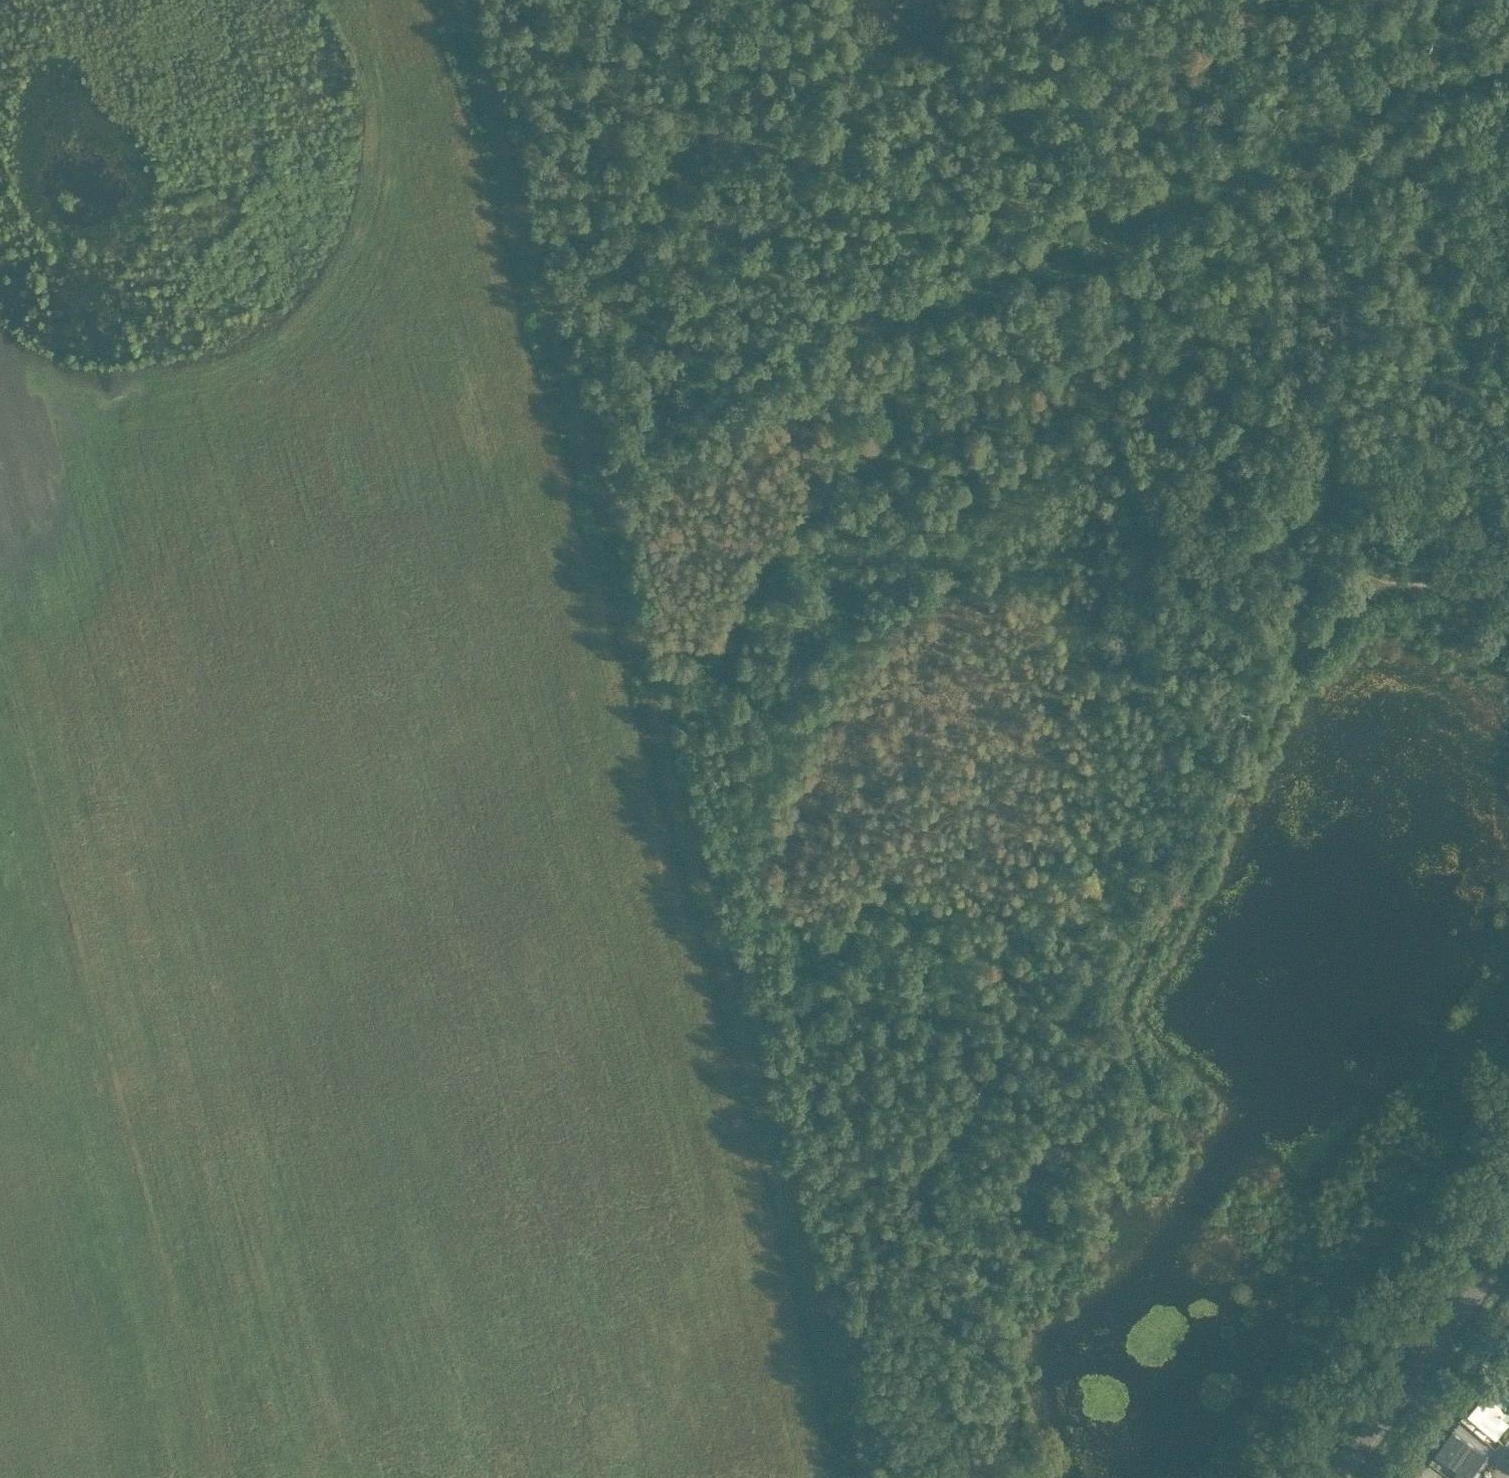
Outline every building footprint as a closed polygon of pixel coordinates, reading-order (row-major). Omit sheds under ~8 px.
[(1498,1358),(1508,1366),(1508,1343),(1498,1358)] [(1467,1415),(1496,1439),(1508,1423),(1501,1417),(1508,1408),(1508,1407),(1488,1390),(1467,1415)] [(1452,1428),(1435,1451),(1458,1470),(1476,1446),(1452,1428)]
